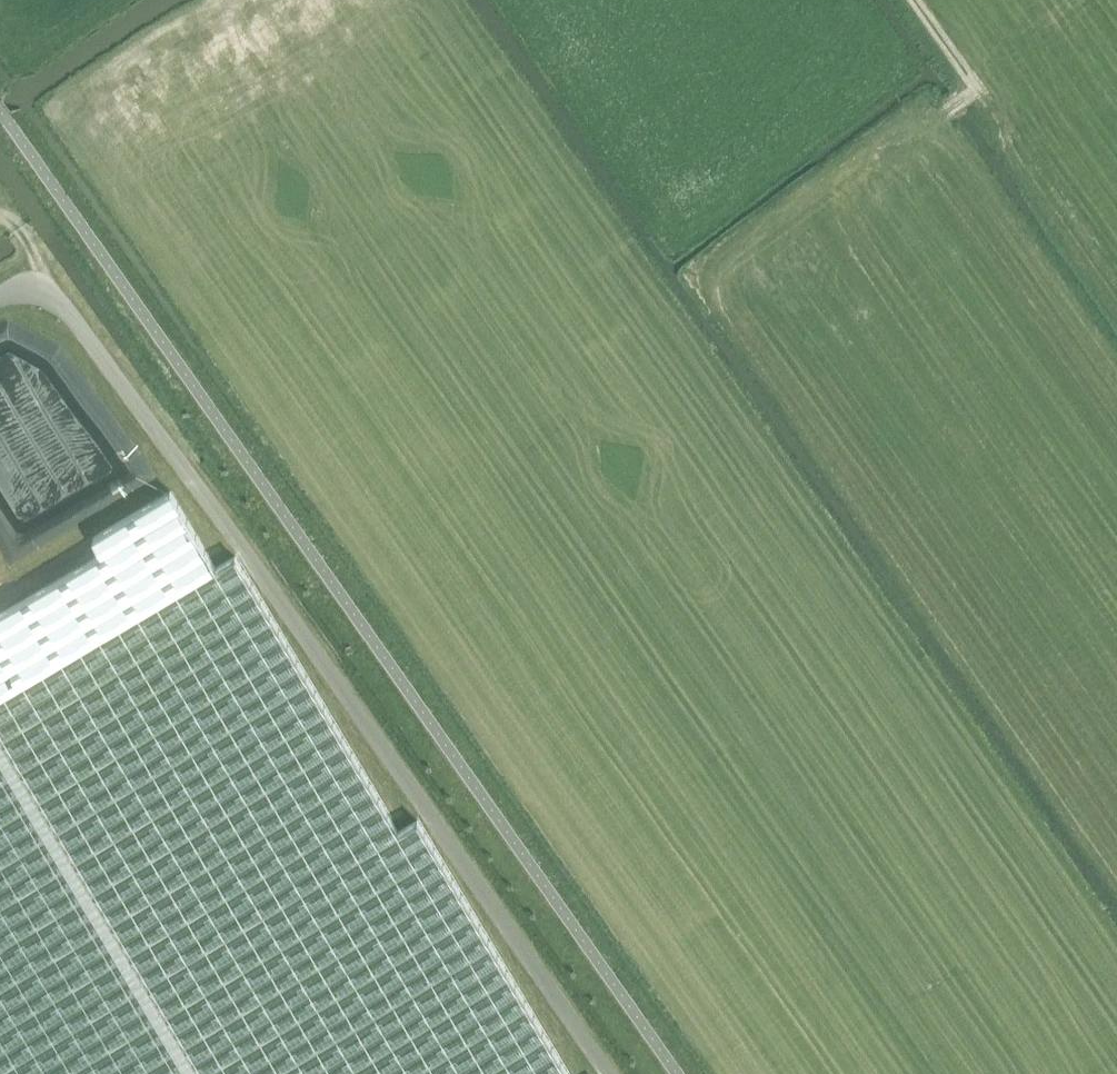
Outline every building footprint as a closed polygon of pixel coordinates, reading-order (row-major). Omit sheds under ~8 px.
[(418,820),(399,831),(235,556),(216,567),(171,491),(93,537),(101,552),(0,613),(0,1073),(568,1073),(418,820)]
